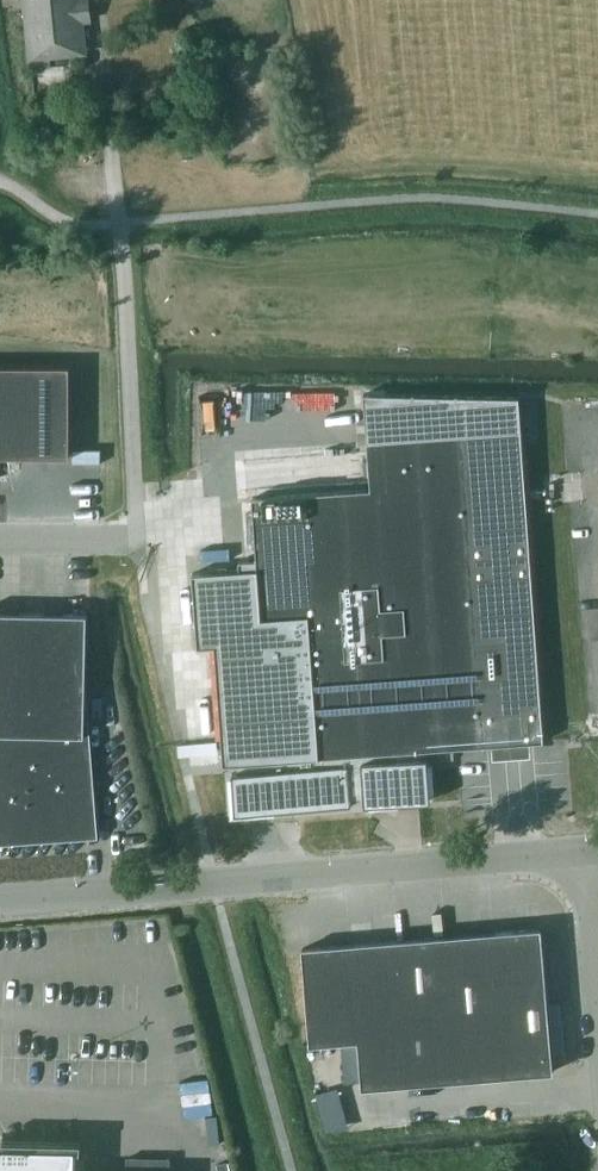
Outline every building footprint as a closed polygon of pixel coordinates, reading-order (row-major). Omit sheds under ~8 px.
[(30,57),(79,52),(74,0),(24,0),(30,57)] [(0,366),(0,457),(70,457),(70,366),(0,366)] [(240,570),(192,573),(198,647),(215,645),(224,764),(238,763),(238,772),(232,773),(235,814),(351,806),(350,793),(365,792),(366,805),(401,802),(401,797),(411,797),(411,802),(429,800),(427,759),(416,759),(415,750),(544,741),(521,430),(519,396),(364,393),(367,441),(371,489),(252,498),(257,559),(239,560),(240,570)] [(3,836),(87,830),(89,733),(84,733),(87,614),(0,612),(0,832),(3,836)] [(553,1071),(547,1000),(541,928),(350,943),(302,947),(310,1044),(358,1040),(362,1086),(553,1071)] [(332,1131),(354,1125),(343,1086),(321,1092),(332,1131)] [(75,1147),(0,1146),(0,1170),(74,1170),(75,1147)]
